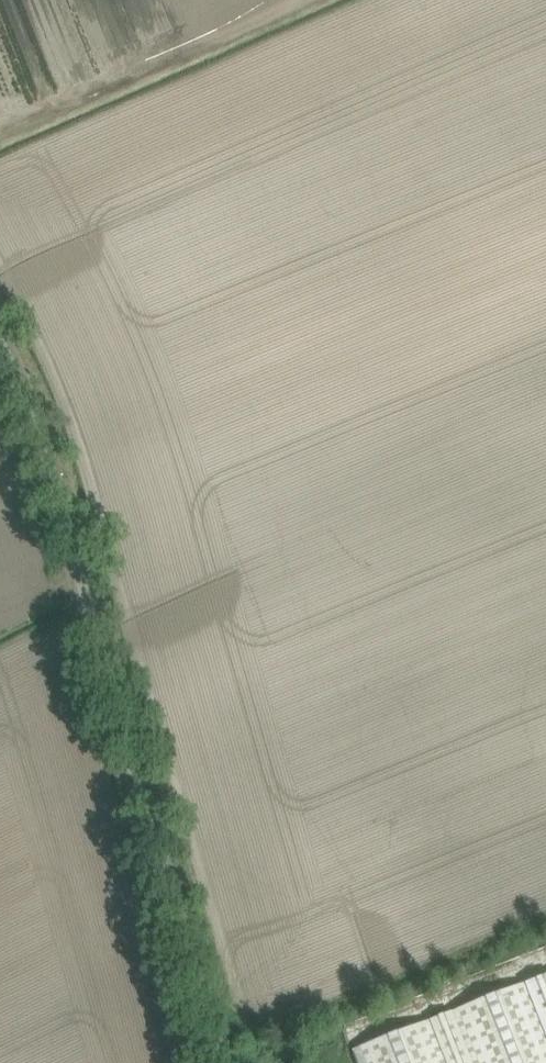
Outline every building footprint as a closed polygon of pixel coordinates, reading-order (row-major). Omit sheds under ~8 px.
[(524,984),(354,1051),(359,1062),(545,1062),(545,975),(524,984)]
